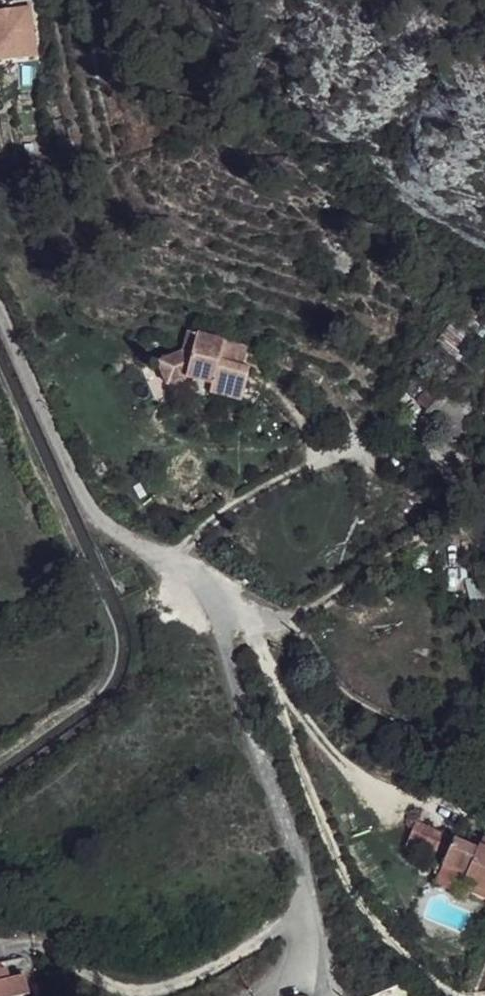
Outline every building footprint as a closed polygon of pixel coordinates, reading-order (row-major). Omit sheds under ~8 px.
[(0,17),(0,48),(9,46),(13,65),(47,59),(37,9),(0,17)] [(0,48),(0,68),(13,65),(9,46),(0,48)] [(267,343),(208,326),(202,347),(177,357),(186,380),(203,372),(232,379),(229,387),(261,395),(268,364),(262,363),(267,343)] [(424,397),(434,407),(433,408),(470,439),(484,422),(484,410),(454,384),(449,389),(438,380),(424,397)] [(409,823),(399,849),(437,866),(447,839),(409,823)] [(475,837),(472,845),(484,849),(484,841),(475,837)] [(472,845),(471,849),(447,839),(437,866),(461,876),(459,881),(484,891),(484,849),(472,845)] [(457,887),(484,898),(484,891),(459,881),(457,887)] [(20,962),(0,968),(0,995),(12,995),(27,992),(24,973),(20,962)] [(27,992),(45,987),(41,970),(24,973),(27,992)]
